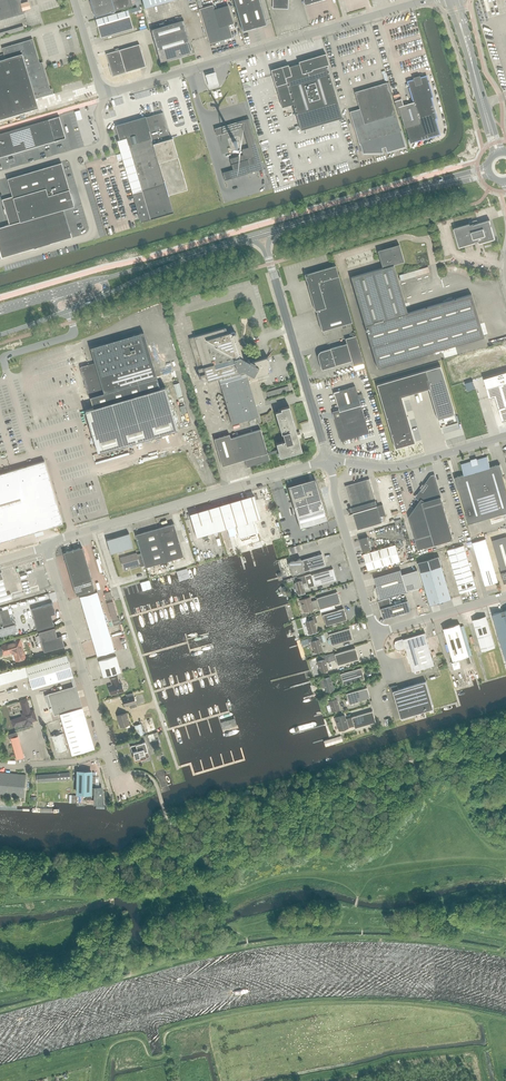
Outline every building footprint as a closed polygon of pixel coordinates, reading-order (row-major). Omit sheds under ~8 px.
[(24,13),(21,1),(24,0),(0,0),(0,19),(24,13)] [(95,17),(133,6),(131,0),(90,0),(95,17)] [(257,27),(266,24),(259,0),(234,0),(243,31),(257,27)] [(273,8),(288,8),(288,0),(273,0),(273,8)] [(210,44),(218,42),(232,37),(229,25),(233,23),(228,5),(214,9),(213,5),(199,9),(210,44)] [(133,28),(129,13),(141,10),(140,6),(96,19),(97,23),(101,37),(133,28)] [(161,62),(180,56),(193,52),(184,20),(151,29),(161,62)] [(23,26),(0,33),(0,36),(24,29),(23,26)] [(0,119),(38,108),(36,99),(35,99),(53,94),(52,89),(50,89),(45,71),(45,70),(42,71),(39,63),(32,39),(5,47),(3,48),(4,53),(6,58),(1,60),(0,60),(0,119)] [(106,54),(110,68),(113,76),(146,66),(139,44),(106,54)] [(293,104),(301,130),(343,118),(327,65),(329,64),(326,53),(299,62),(299,64),(289,67),(288,65),(271,70),(282,107),(293,104)] [(215,71),(205,74),(206,76),(207,79),(207,81),(209,86),(209,87),(219,85),(218,83),(217,78),(215,73),(215,71)] [(394,101),(399,117),(399,116),(401,116),(404,128),(405,127),(409,139),(410,143),(439,134),(435,118),(437,118),(431,97),(432,97),(426,76),(420,78),(419,76),(413,78),(414,80),(408,82),(414,102),(413,102),(403,105),(403,104),(402,100),(401,99),(395,101),(394,101)] [(405,147),(386,83),(355,92),(360,110),(351,112),(363,153),(383,152),(381,148),(385,147),(387,152),(405,147)] [(117,140),(133,193),(141,222),(173,212),(169,195),(169,194),(188,189),(178,157),(172,138),(170,138),(163,112),(145,117),(151,138),(129,145),(126,137),(117,140)] [(39,146),(66,138),(59,116),(0,134),(0,157),(39,146)] [(243,155),(230,159),(233,169),(244,166),(246,174),(260,170),(264,169),(260,155),(249,118),(248,119),(246,119),(244,120),(237,122),(239,129),(243,127),(248,147),(249,147),(242,149),(243,155)] [(239,129),(237,122),(216,128),(217,135),(239,129)] [(66,218),(63,209),(74,206),(61,163),(11,178),(13,184),(15,184),(18,195),(2,200),(10,225),(0,227),(0,251),(2,257),(71,237),(66,218)] [(233,170),(223,173),(225,180),(246,174),(244,166),(233,169),(233,170)] [(479,244),(495,239),(489,220),(474,224),(473,223),(454,228),(459,247),(478,242),(479,244)] [(484,337),(471,294),(408,313),(393,265),(404,261),(399,244),(378,251),(383,268),(351,277),(351,280),(365,325),(377,368),(484,337)] [(322,331),(352,322),(341,283),(336,265),(333,266),(305,275),(315,311),(316,310),(322,331)] [(351,280),(341,283),(352,322),(354,328),(365,325),(351,280)] [(268,358),(255,361),(253,362),(248,359),(247,360),(243,358),(236,333),(235,333),(234,331),(227,333),(226,327),(189,338),(200,374),(199,375),(198,375),(198,376),(199,376),(199,377),(200,377),(201,377),(202,382),(218,377),(218,379),(219,380),(232,424),(259,416),(255,403),(259,402),(260,405),(264,404),(256,375),(271,370),(268,358)] [(144,332),(143,332),(91,348),(95,363),(80,367),(82,374),(87,390),(84,393),(85,396),(89,397),(89,398),(90,397),(92,405),(159,385),(144,332)] [(321,369),(323,369),(328,367),(352,361),(353,366),(364,363),(356,335),(345,338),(347,343),(330,348),(321,351),(320,351),(319,352),(318,353),(318,354),(318,356),(318,357),(318,358),(321,369)] [(498,344),(500,351),(505,349),(505,342),(498,344)] [(498,344),(492,346),(496,359),(502,357),(500,351),(498,344)] [(492,346),(486,348),(490,361),(496,359),(492,346)] [(486,348),(480,349),(484,362),(490,361),(486,348)] [(480,349),(474,351),(478,364),(484,362),(480,349)] [(474,351),(469,353),(472,366),(478,364),(474,351)] [(469,353),(463,355),(466,367),(472,366),(469,353)] [(463,355),(457,356),(461,369),(466,367),(463,355)] [(457,356),(451,358),(455,371),(461,369),(457,356)] [(451,358),(445,360),(449,373),(455,371),(451,358)] [(425,370),(376,385),(389,426),(393,440),(395,448),(414,442),(412,434),(401,397),(409,394),(429,389),(438,419),(455,414),(441,366),(425,370)] [(484,378),(489,398),(490,398),(495,396),(502,421),(505,420),(505,372),(484,378)] [(174,384),(177,397),(183,395),(179,383),(174,384)] [(269,396),(290,389),(289,384),(267,391),(269,396)] [(85,410),(98,453),(178,430),(165,387),(160,388),(159,385),(92,405),(93,408),(85,410)] [(334,392),(334,394),(339,411),(341,417),(335,418),(342,439),(368,432),(369,432),(359,400),(363,398),(362,394),(358,395),(355,386),(334,392)] [(277,450),(267,452),(268,455),(279,452),(280,457),(302,451),(297,435),(300,434),(299,431),(297,432),(289,406),(280,409),(281,410),(275,412),(282,434),(283,434),(285,441),(276,443),(278,449),(277,450)] [(183,429),(187,442),(196,439),(192,426),(183,429)] [(214,439),(222,466),(244,459),(246,465),(250,464),(251,466),(270,460),(267,452),(260,429),(231,438),(229,434),(214,439)] [(477,459),(461,464),(464,475),(454,477),(468,524),(505,513),(505,485),(500,464),(490,467),(487,457),(477,459)] [(47,528),(63,524),(44,461),(0,474),(0,542),(47,528)] [(415,497),(420,501),(409,517),(418,550),(454,539),(435,475),(430,476),(415,497)] [(313,479),(310,480),(310,481),(307,482),(306,481),(288,486),(300,528),(328,520),(317,484),(316,484),(315,480),(313,480),(313,479)] [(353,513),(358,529),(382,522),(380,517),(386,515),(383,504),(377,506),(369,479),(345,486),(352,507),(350,508),(352,513),(353,513)] [(251,539),(250,537),(256,535),(252,521),(261,518),(254,496),(238,501),(238,498),(232,500),(233,503),(222,506),(222,503),(216,505),(217,507),(213,509),(190,515),(196,537),(218,531),(237,525),(240,536),(242,542),(251,539)] [(167,561),(181,557),(183,556),(174,524),(157,528),(167,561)] [(136,535),(141,553),(145,567),(167,561),(157,528),(136,535)] [(107,540),(111,554),(133,547),(129,533),(107,540)] [(368,536),(359,539),(363,552),(372,549),(368,536)] [(492,540),(501,573),(504,583),(505,583),(505,536),(492,540)] [(485,586),(498,582),(485,539),(473,543),(485,586)] [(301,549),(299,544),(291,547),(293,552),(301,549)] [(364,554),(368,570),(400,561),(396,544),(364,554)] [(461,597),(463,597),(467,596),(465,591),(476,588),(464,546),(447,550),(461,597)] [(81,547),(73,550),(76,560),(78,566),(87,563),(86,558),(83,548),(81,547)] [(78,566),(76,560),(73,550),(64,552),(64,554),(64,555),(67,563),(68,569),(78,566)] [(140,567),(145,565),(145,567),(141,553),(137,554),(137,553),(120,558),(123,568),(139,563),(140,567)] [(301,560),(300,558),(288,562),(292,575),(304,571),(325,565),(322,554),(301,560)] [(439,556),(418,563),(430,605),(452,599),(439,556)] [(17,565),(18,570),(38,566),(37,561),(17,565)] [(78,566),(79,571),(89,568),(87,563),(78,566)] [(78,566),(68,569),(70,574),(79,571),(78,566)] [(81,576),(90,574),(89,568),(79,571),(81,576)] [(335,580),(332,569),(311,575),(314,586),(335,580)] [(401,570),(374,578),(377,588),(375,589),(378,600),(407,591),(422,587),(417,570),(402,574),(401,570)] [(81,576),(79,571),(70,574),(71,579),(81,576)] [(82,582),(92,579),(90,574),(81,576),(82,582)] [(298,581),(294,582),(297,593),(298,596),(305,593),(304,591),(302,584),(307,582),(308,587),(314,586),(311,575),(311,574),(297,578),(298,581)] [(71,579),(73,585),(82,582),(81,576),(71,579)] [(84,587),(93,584),(92,579),(82,582),(84,587)] [(84,587),(82,582),(73,585),(75,590),(84,587)] [(84,587),(86,592),(95,590),(93,584),(84,587)] [(84,587),(75,590),(76,595),(86,592),(84,587)] [(111,591),(104,593),(106,600),(113,598),(111,591)] [(97,592),(80,597),(80,599),(83,608),(100,603),(97,592)] [(340,603),(337,592),(316,598),(317,599),(319,607),(320,609),(340,603)] [(0,597),(0,602),(12,599),(11,593),(7,594),(0,597)] [(302,604),(304,611),(319,607),(317,599),(311,601),(310,597),(299,600),(301,605),(302,604)] [(391,602),(389,598),(379,601),(381,608),(384,619),(399,614),(406,612),(411,611),(407,600),(394,604),(391,602)] [(113,602),(109,603),(110,608),(109,609),(110,613),(112,614),(113,618),(117,617),(113,602)] [(51,615),(55,614),(52,603),(32,609),(38,630),(54,626),(51,615)] [(100,603),(83,608),(86,619),(104,613),(100,603)] [(326,625),(347,619),(344,608),(323,615),(326,625)] [(17,632),(15,625),(16,625),(16,624),(12,625),(11,621),(8,609),(0,611),(0,637),(17,632)] [(104,613),(86,619),(89,629),(107,624),(104,613)] [(308,616),(302,618),(303,622),(306,622),(306,623),(310,635),(317,632),(314,623),(317,622),(315,615),(312,616),(313,620),(309,621),(308,616)] [(494,618),(505,659),(505,622),(504,615),(494,618)] [(487,620),(482,622),(474,624),(482,651),(495,647),(487,620)] [(107,624),(89,629),(92,640),(110,635),(107,624)] [(469,656),(460,627),(460,624),(443,629),(453,661),(454,660),(454,662),(453,662),(454,668),(460,667),(458,659),(469,656)] [(54,628),(38,632),(44,652),(64,646),(61,636),(57,637),(54,628)] [(332,645),(353,639),(349,628),(329,634),(332,645)] [(434,665),(425,632),(398,640),(397,641),(396,641),(396,642),(395,642),(395,643),(395,644),(395,645),(395,646),(395,647),(396,648),(397,649),(398,649),(399,649),(399,650),(400,649),(406,648),(413,671),(434,665)] [(110,635),(92,640),(97,656),(115,651),(110,635)] [(314,637),(307,639),(308,643),(312,642),(315,652),(322,650),(320,643),(323,642),(321,635),(314,637)] [(11,652),(15,654),(17,661),(25,658),(20,640),(2,646),(4,654),(11,652)] [(338,665),(358,659),(355,648),(334,654),(338,665)] [(334,653),(321,657),(322,660),(317,661),(321,672),(328,670),(326,663),(336,660),(334,653)] [(71,669),(71,668),(70,663),(69,662),(67,655),(26,667),(25,666),(0,674),(0,684),(9,681),(28,676),(32,689),(69,678),(72,677),(73,677),(73,675),(71,669)] [(121,673),(116,656),(98,661),(103,678),(121,673)] [(343,685),(364,679),(361,668),(340,674),(343,685)] [(121,682),(119,683),(117,677),(111,679),(112,685),(108,686),(111,695),(124,691),(121,682)] [(320,680),(322,687),(325,686),(326,692),(334,690),(330,677),(320,680)] [(401,718),(434,708),(426,681),(398,689),(398,688),(394,686),(390,687),(394,701),(396,701),(401,718)] [(48,694),(45,695),(46,700),(49,699),(51,705),(54,715),(60,714),(81,707),(78,699),(77,694),(76,692),(74,685),(74,686),(48,694)] [(349,704),(370,698),(367,687),(346,693),(349,704)] [(136,703),(133,695),(133,693),(127,695),(127,697),(122,698),(124,706),(130,705),(131,708),(137,707),(136,703)] [(333,699),(329,701),(332,711),(339,709),(337,702),(340,701),(338,694),(332,696),(333,699)] [(15,719),(11,720),(13,727),(14,726),(17,725),(25,723),(25,725),(29,724),(32,723),(31,721),(36,720),(36,718),(33,710),(30,711),(27,699),(20,701),(20,702),(22,706),(24,713),(22,713),(23,716),(15,719)] [(81,707),(60,714),(61,719),(72,755),(83,752),(95,749),(94,747),(86,717),(85,717),(84,712),(83,708),(82,707),(81,707)] [(376,722),(372,711),(351,717),(354,726),(355,728),(376,722)] [(120,727),(129,724),(126,713),(117,715),(120,727)] [(354,726),(351,717),(346,719),(344,715),(334,718),(336,722),(337,722),(339,730),(354,726)] [(144,734),(141,723),(134,725),(137,736),(144,734)] [(182,727),(175,730),(179,744),(186,741),(182,727)] [(10,732),(17,758),(26,756),(18,730),(10,732)] [(67,749),(62,733),(52,736),(57,753),(67,749)] [(135,761),(146,758),(145,752),(148,751),(145,742),(130,746),(132,752),(133,752),(134,755),(133,755),(135,761)] [(103,803),(101,788),(98,788),(98,787),(95,787),(95,776),(91,776),(91,772),(78,771),(77,793),(90,794),(90,799),(95,799),(95,803),(103,803)] [(16,774),(0,772),(0,795),(23,797),(26,775),(16,774)] [(37,776),(37,782),(71,779),(70,773),(37,776)]
